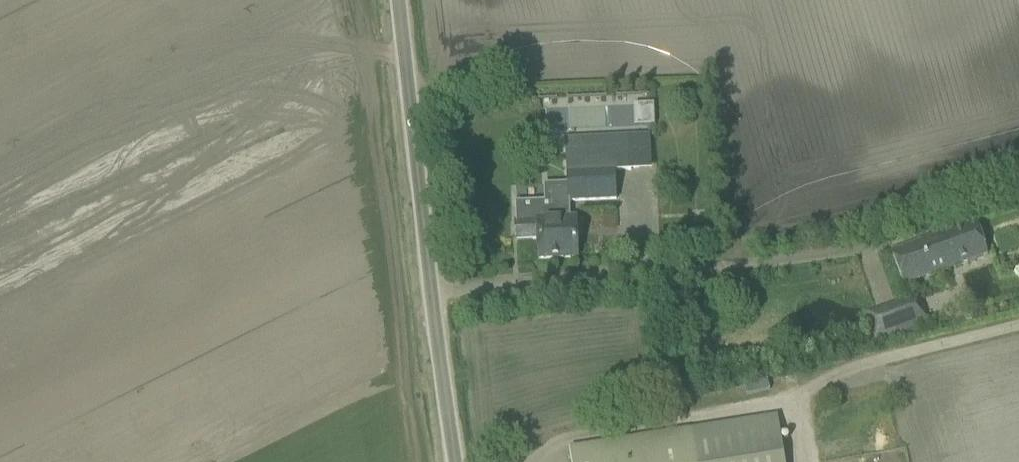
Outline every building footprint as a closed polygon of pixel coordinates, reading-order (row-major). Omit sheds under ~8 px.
[(634,125),(655,125),(654,102),(634,103),(634,125)] [(554,209),(516,210),(516,222),(517,239),(539,238),(540,259),(577,257),(576,237),(575,219),(568,220),(568,203),(618,200),(617,172),(632,171),(630,141),(605,142),(606,158),(566,160),(567,183),(567,188),(553,189),(554,209)] [(904,286),(929,277),(968,263),(988,255),(976,222),(892,252),(904,286)] [(928,321),(919,295),(863,315),(873,341),(928,321)] [(776,417),(569,450),(571,461),(783,461),(776,417)]
